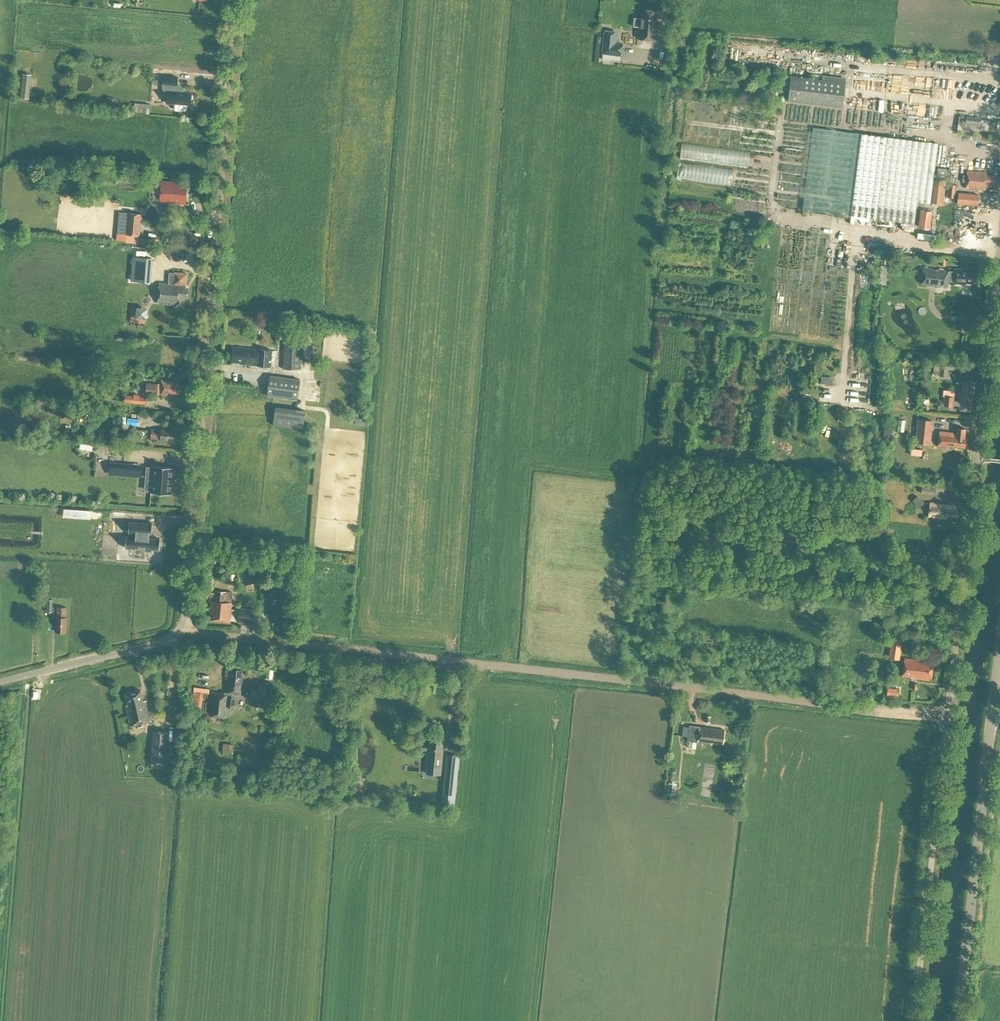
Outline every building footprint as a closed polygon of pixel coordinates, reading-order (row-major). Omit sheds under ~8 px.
[(641,9),(640,19),(634,18),(633,27),(639,27),(638,39),(655,41),(658,11),(641,9)] [(618,31),(604,30),(601,54),(602,54),(602,60),(620,62),(623,42),(617,41),(618,31)] [(29,99),(31,74),(22,74),(20,98),(29,99)] [(163,84),(163,88),(164,92),(168,92),(167,103),(174,104),(174,110),(175,111),(185,112),(187,110),(188,105),(190,105),(191,92),(182,92),(183,88),(180,85),(177,85),(177,77),(164,76),(163,84)] [(845,82),(822,80),(791,76),(788,100),(842,107),(845,82)] [(108,96),(105,105),(115,108),(118,100),(108,96)] [(134,103),(134,106),(131,106),(131,112),(149,113),(150,104),(134,103)] [(938,143),(812,127),(802,210),(850,217),(850,215),(914,223),(917,201),(930,203),(938,143)] [(680,156),(696,159),(700,145),(683,141),(680,156)] [(725,150),(725,164),(750,164),(750,150),(725,150)] [(678,179),(733,184),(734,167),(680,162),(678,179)] [(936,179),(946,181),(948,169),(938,168),(936,179)] [(967,171),(965,188),(985,190),(985,187),(994,187),(994,184),(996,184),(997,176),(986,175),(987,173),(967,171)] [(932,203),(943,204),(946,181),(936,179),(935,179),(932,203)] [(188,182),(161,180),(159,202),(186,204),(188,182)] [(955,185),(947,184),(945,197),(954,198),(955,185)] [(957,204),(977,205),(978,195),(958,193),(957,204)] [(918,227),(929,228),(932,212),(920,210),(918,227)] [(117,225),(116,234),(123,234),(126,235),(139,236),(141,215),(129,214),(128,226),(123,225),(117,225)] [(132,281),(149,282),(151,258),(134,257),(132,281)] [(880,265),(879,284),(886,285),(887,266),(880,265)] [(953,271),(930,269),(923,269),(922,285),(947,287),(948,282),(952,282),(952,283),(973,285),(973,282),(976,282),(976,273),(963,272),(963,269),(953,268),(953,271)] [(159,288),(158,304),(174,306),(174,307),(184,308),(185,298),(187,298),(188,288),(185,288),(185,285),(186,274),(175,273),(169,273),(168,283),(161,282),(159,282),(159,288)] [(299,369),(301,344),(284,343),(283,369),(299,369)] [(271,366),(272,350),(233,347),(231,361),(240,362),(240,364),(271,366)] [(960,363),(940,361),(938,376),(947,377),(948,369),(960,371),(960,363)] [(300,380),(279,377),(270,376),(267,396),(297,400),(300,380)] [(160,384),(156,384),(155,395),(160,395),(176,397),(176,393),(179,394),(180,384),(177,384),(177,381),(161,379),(160,384)] [(962,392),(960,392),(959,401),(953,400),(953,397),(945,396),(944,405),(952,406),(952,405),(958,406),(958,410),(971,411),(974,385),(970,385),(971,382),(963,382),(962,392)] [(155,395),(156,384),(147,383),(146,394),(155,395)] [(124,402),(145,404),(146,397),(140,397),(140,395),(134,394),(133,396),(125,395),(124,402)] [(273,425),(302,429),(305,411),(275,407),(273,425)] [(113,416),(113,424),(126,424),(126,417),(113,416)] [(918,420),(917,420),(915,444),(930,445),(933,421),(918,420)] [(884,428),(883,440),(893,441),(894,429),(884,428)] [(965,447),(966,438),(964,438),(965,429),(956,428),(956,433),(939,431),(938,446),(955,448),(955,446),(965,447)] [(161,439),(175,440),(176,431),(162,430),(161,430),(152,429),(151,438),(161,439)] [(911,454),(923,455),(924,448),(912,447),(911,454)] [(141,475),(141,466),(109,465),(109,474),(141,475)] [(150,492),(171,494),(173,467),(153,466),(153,468),(147,467),(146,476),(152,477),(150,492)] [(921,494),(935,495),(936,489),(922,487),(921,494)] [(912,501),(918,507),(923,502),(917,496),(912,501)] [(946,515),(957,517),(957,509),(955,508),(955,506),(930,503),(928,516),(946,518),(946,515)] [(126,532),(125,544),(159,547),(160,535),(149,534),(149,532),(151,532),(152,520),(129,518),(128,530),(136,530),(136,533),(126,532)] [(229,622),(229,621),(231,609),(231,603),(232,592),(217,591),(216,593),(211,593),(210,601),(212,601),(210,620),(229,622)] [(56,631),(66,632),(66,617),(66,607),(57,607),(57,617),(56,631)] [(239,610),(231,609),(229,621),(237,622),(258,625),(259,610),(239,608),(239,610)] [(259,621),(269,622),(270,612),(261,611),(259,621)] [(911,627),(915,613),(909,611),(904,625),(911,627)] [(892,638),(889,654),(889,658),(899,660),(902,640),(892,638)] [(930,677),(931,677),(933,665),(922,664),(922,661),(904,658),(901,677),(930,680),(930,677)] [(229,677),(228,688),(241,689),(243,673),(241,672),(241,670),(232,669),(231,677),(229,677)] [(203,707),(206,691),(210,692),(211,688),(196,685),(193,705),(203,707)] [(899,698),(900,689),(887,687),(886,697),(899,698)] [(241,689),(228,688),(227,692),(224,692),(224,693),(213,692),(210,717),(225,719),(227,706),(234,707),(236,697),(232,696),(233,694),(240,695),(241,689)] [(151,721),(146,700),(143,701),(141,690),(126,694),(128,705),(126,705),(131,726),(151,721)] [(689,725),(689,728),(683,727),(682,736),(688,737),(687,741),(711,744),(712,742),(723,743),(724,730),(689,725)] [(444,738),(431,737),(430,748),(427,748),(425,765),(426,765),(425,773),(440,774),(444,738)] [(232,753),(233,744),(223,743),(222,752),(232,753)] [(152,745),(151,756),(166,758),(167,746),(152,745)] [(445,768),(443,791),(456,793),(458,774),(459,769),(445,767),(445,768)] [(668,783),(667,793),(675,794),(676,784),(668,783)]
